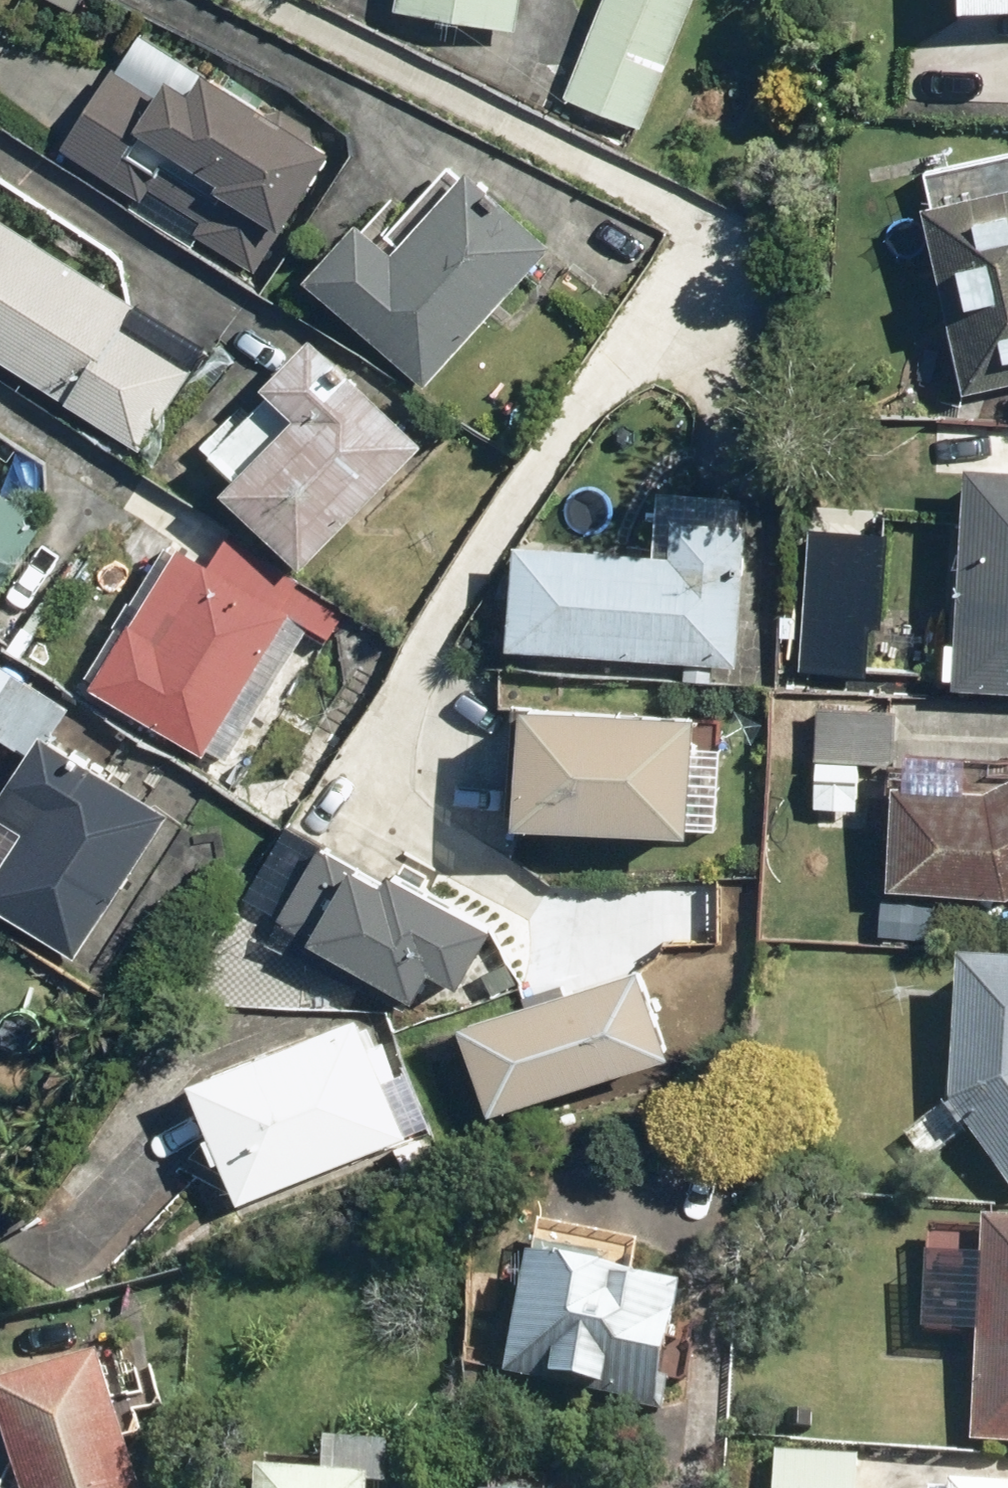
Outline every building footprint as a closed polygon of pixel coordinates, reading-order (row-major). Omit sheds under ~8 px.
[(402,10),(526,27),(530,0),(403,0),(402,10)] [(567,93),(644,125),(696,0),(605,0),(567,93)] [(182,66),(166,87),(127,59),(97,101),(137,129),(126,145),(164,171),(171,160),(224,197),(238,179),(254,190),(224,232),(265,261),(344,148),(219,61),(204,81),(182,66)] [(431,383),(561,245),(479,168),(403,248),(371,217),(316,275),(431,383)] [(1007,382),(1007,182),(927,200),(970,391),(1007,382)] [(141,446),(192,369),(126,325),(139,305),(0,213),(0,353),(141,446)] [(278,389),(250,417),(240,407),(206,442),(240,475),(230,485),(311,565),(431,445),(319,335),(271,382),(278,389)] [(971,634),(957,633),(955,679),(1007,681),(1007,461),(980,459),(971,634)] [(45,511),(0,480),(0,577),(45,511)] [(665,490),(661,551),(524,542),(517,646),(689,657),(687,679),(744,683),(746,661),(755,520),(744,519),(746,495),(665,490)] [(296,619),(184,548),(98,681),(211,752),(296,619)] [(880,611),(813,608),(809,672),(876,675),(880,611)] [(61,732),(76,711),(1,659),(0,660),(0,733),(35,758),(0,808),(0,903),(79,957),(179,813),(61,732)] [(708,700),(536,695),(532,816),(704,821),(708,700)] [(901,709),(824,704),(818,808),(862,809),(864,762),(900,763),(901,709)] [(1000,783),(906,779),(902,887),(1007,890),(1007,779),(1000,783)] [(323,925),(320,930),(324,933),(418,1000),(446,961),(472,980),(510,926),(406,852),(394,868),(373,854),(369,859),(336,836),(291,905),(323,925)] [(963,1103),(1007,1175),(1007,964),(973,962),(963,1103)] [(656,963),(475,1020),(502,1105),(683,1048),(656,963)] [(373,1018),(205,1077),(247,1194),(415,1135),(373,1018)] [(993,1215),(982,1435),(1007,1437),(1007,1216),(993,1215)] [(625,1364),(680,1373),(695,1280),(535,1255),(517,1368),(621,1384),(625,1364)] [(110,1357),(3,1388),(32,1487),(148,1487),(110,1357)] [(334,1473),(269,1471),(267,1487),(438,1487),(439,1443),(335,1440),(334,1473)] [(864,1458),(780,1453),(778,1487),(862,1487),(864,1458)] [(556,1472),(484,1469),(483,1487),(556,1487),(556,1472)]
